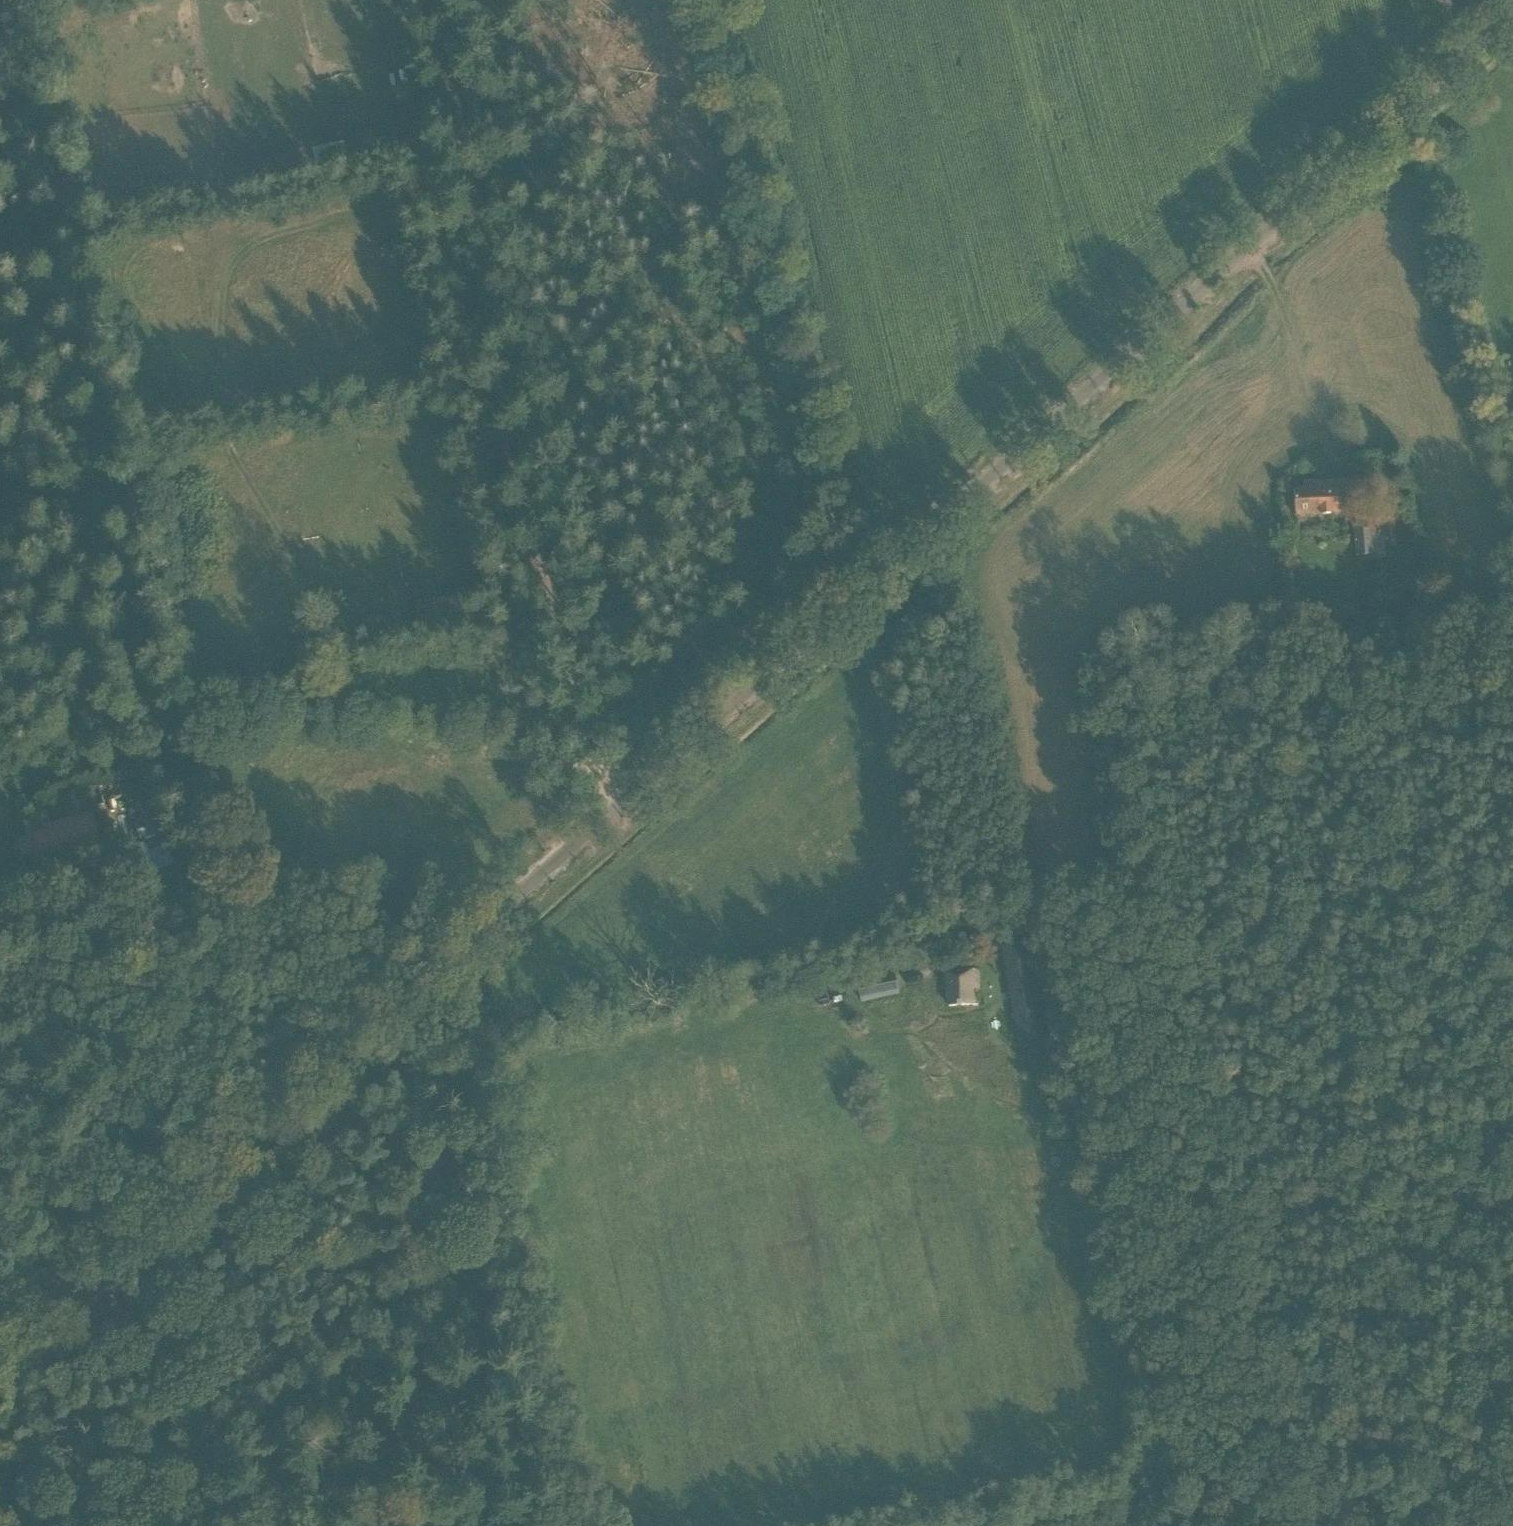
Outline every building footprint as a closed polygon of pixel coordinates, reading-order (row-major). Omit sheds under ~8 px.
[(1355,479),(1306,482),(1307,488),(1295,489),(1297,516),(1346,513),(1345,496),(1356,495),(1355,479)] [(1385,542),(1397,541),(1396,520),(1354,523),(1356,560),(1386,558),(1385,542)] [(140,809),(143,819),(134,822),(140,839),(126,844),(130,857),(136,855),(143,875),(167,867),(160,846),(167,843),(154,804),(140,809)] [(46,828),(53,851),(97,838),(90,815),(46,828)] [(978,970),(946,972),(949,1007),(980,1005),(978,970)] [(899,997),(894,973),(856,982),(861,1006),(899,997)]
